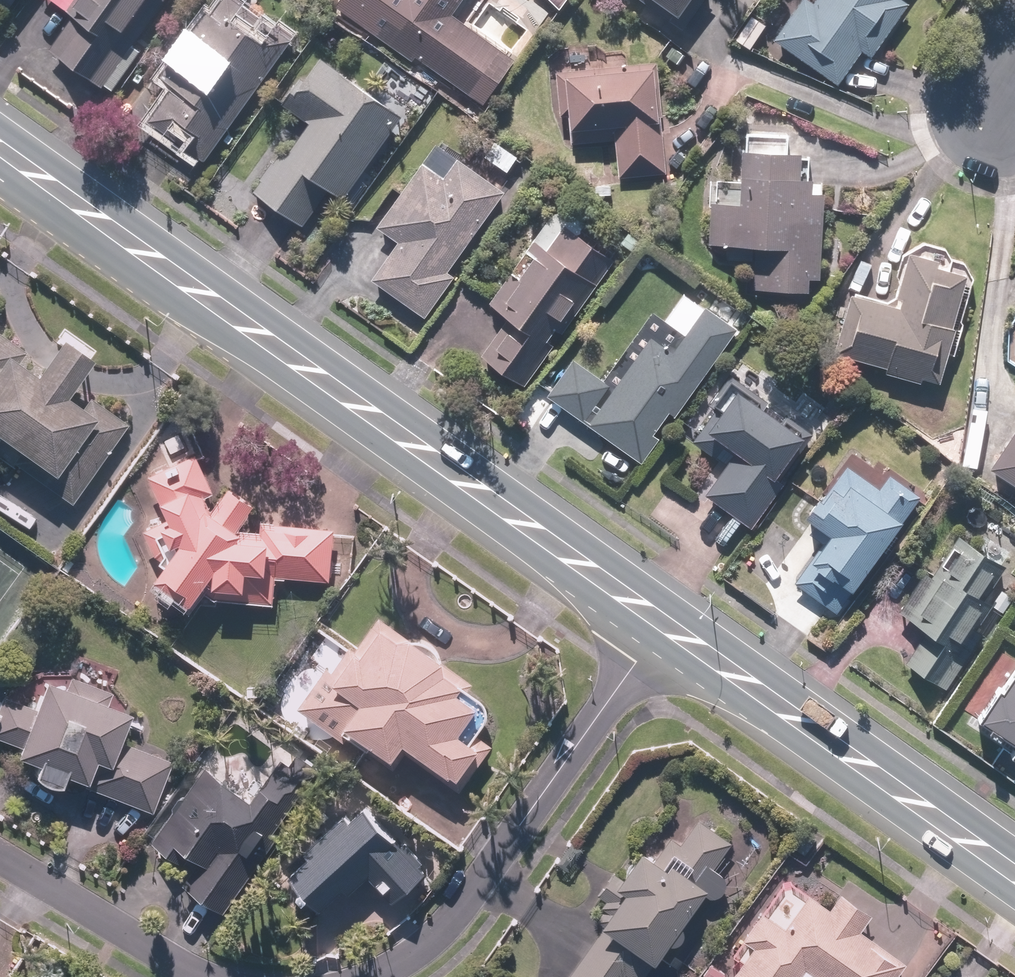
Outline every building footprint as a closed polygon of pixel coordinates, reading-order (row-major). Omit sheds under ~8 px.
[(10,11),(18,0),(0,0),(0,3),(10,11)] [(59,6),(35,41),(81,72),(114,23),(131,34),(154,0),(49,0),(59,6)] [(294,42),(233,0),(220,0),(163,81),(174,89),(148,127),(207,168),(294,42)] [(345,5),(478,97),(507,56),(481,38),(507,0),(348,0),(345,5)] [(669,17),(674,11),(686,21),(701,0),(645,0),(669,17)] [(814,17),(800,8),(778,40),(842,82),(862,50),(875,58),(912,1),(910,0),(824,0),(814,17)] [(746,54),(761,33),(747,23),(732,43),(746,54)] [(322,59),(288,110),(312,126),(292,156),(284,150),(255,193),(309,229),(333,193),(346,202),(406,115),(322,59)] [(667,176),(659,63),(559,70),(562,115),(570,115),(572,146),(592,144),(591,130),(618,128),(622,179),(667,176)] [(747,134),(745,180),(717,179),(716,202),(712,202),(711,245),(755,246),(754,289),(823,292),(826,191),(817,191),(817,175),(801,175),(802,151),(792,151),(792,135),(747,134)] [(451,274),(509,190),(458,156),(446,174),(425,160),(379,229),(399,243),(374,281),(430,319),(457,279),(451,274)] [(478,291),(452,326),(529,382),(618,263),(565,224),(551,244),(539,235),(491,300),(478,291)] [(902,302),(857,289),(839,351),(888,365),(886,372),(942,388),(952,354),(958,355),(968,323),(960,321),(974,274),(915,256),(902,302)] [(641,465),(737,330),(705,308),(673,354),(650,337),(613,390),(572,361),(546,398),(641,465)] [(72,506),(128,423),(93,399),(87,408),(70,396),(93,360),(61,339),(39,372),(17,358),(23,349),(0,334),(0,458),(72,506)] [(707,489),(754,527),(780,494),(782,496),(790,486),(779,477),(810,438),(747,387),(722,418),(716,414),(695,440),(717,458),(726,446),(736,454),(707,489)] [(993,466),(1014,480),(1014,433),(993,466)] [(199,450),(153,470),(185,544),(164,572),(205,598),(219,575),(219,588),(229,588),(229,602),(277,604),(278,582),(333,584),(334,533),(287,531),(287,524),(264,523),(263,533),(239,532),(257,504),(230,488),(222,502),(199,450)] [(867,464),(860,474),(847,465),(810,519),(829,532),(793,585),(840,617),(922,498),(887,474),(885,476),(867,464)] [(950,640),(963,648),(989,604),(982,600),(1002,567),(984,557),(989,549),(963,533),(958,541),(947,534),(901,611),(928,627),(906,662),(928,676),(950,640)] [(413,637),(382,614),(351,655),(342,648),(299,705),(365,754),(369,749),(397,770),(408,755),(459,793),(495,745),(480,734),(500,708),(473,688),(477,682),(464,673),(461,678),(449,669),(456,659),(418,631),(413,637)] [(21,746),(18,754),(38,761),(31,778),(60,789),(64,781),(150,814),(172,759),(121,739),(133,709),(112,701),(117,689),(69,671),(63,687),(47,681),(38,704),(0,690),(0,738),(21,746)] [(984,719),(1014,740),(1014,675),(984,719)] [(188,883),(224,911),(328,774),(291,746),(253,796),(212,765),(156,839),(176,854),(182,845),(204,861),(188,883)] [(433,865),(354,781),(298,834),(313,850),(290,873),(324,910),(348,888),(351,891),(370,873),(395,900),(433,865)] [(677,940),(681,943),(691,928),(687,925),(710,888),(723,897),(737,875),(719,863),(733,840),(703,821),(684,850),(671,842),(660,857),(646,848),(626,879),(615,872),(600,896),(619,908),(575,976),(645,976),(657,959),(663,962),(677,940)] [(763,907),(731,953),(744,961),(733,976),(896,976),(905,965),(862,934),(875,916),(842,892),(832,906),(812,892),(788,925),(763,907)]
